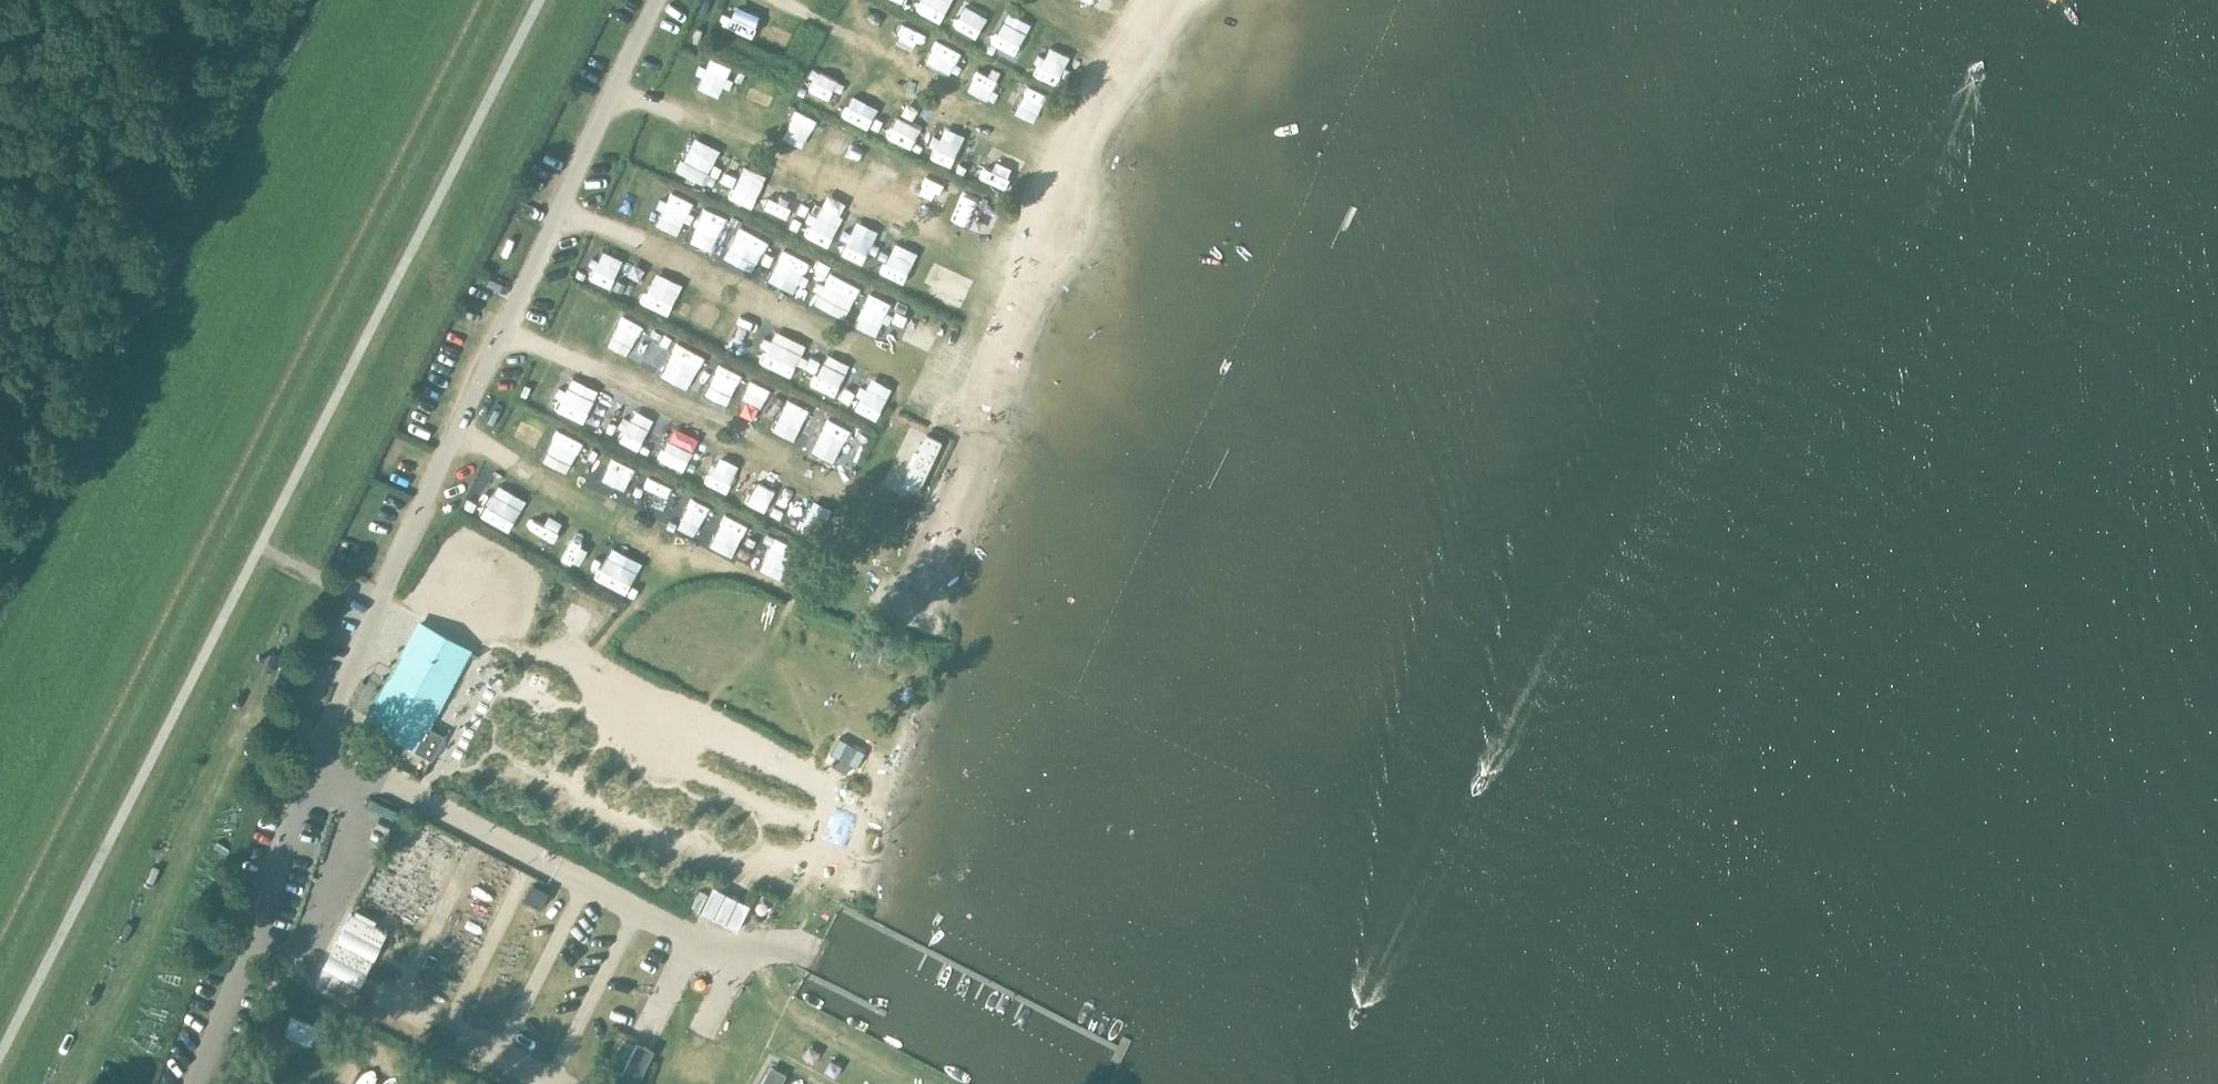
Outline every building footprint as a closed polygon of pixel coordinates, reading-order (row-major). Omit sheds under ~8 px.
[(830,65),(819,86),(838,97),(850,76),(830,65)] [(754,73),(750,84),(780,93),(783,82),(754,73)] [(1025,95),(1045,105),(1056,85),(1035,74),(1025,95)] [(881,122),(890,100),(865,90),(856,112),(881,122)] [(920,110),(907,135),(931,148),(944,123),(920,110)] [(918,187),(943,191),(947,170),(921,165),(918,187)] [(674,188),(665,210),(686,219),(695,198),(674,188)] [(701,246),(688,258),(711,283),(724,271),(701,246)] [(763,262),(748,273),(767,300),(782,290),(763,262)] [(818,270),(804,280),(823,308),(838,298),(818,270)] [(657,283),(649,299),(679,314),(687,298),(657,283)] [(966,305),(970,292),(944,284),(940,297),(966,305)] [(881,291),(867,303),(888,329),(902,318),(881,291)] [(635,332),(627,348),(657,363),(665,347),(635,332)] [(667,433),(667,451),(701,450),(700,431),(667,433)] [(941,443),(926,436),(902,486),(917,493),(941,443)] [(718,466),(719,484),(753,482),(752,464),(718,466)] [(772,496),(771,514),(805,516),(806,497),(772,496)] [(827,524),(821,542),(853,552),(859,535),(827,524)] [(606,582),(629,595),(642,573),(619,559),(606,582)] [(438,748),(444,738),(427,728),(467,651),(420,625),(368,719),(401,739),(399,742),(432,760),(438,748)] [(839,739),(830,754),(836,758),(838,759),(848,743),(839,739)] [(857,749),(848,765),(851,766),(856,769),(865,753),(857,749)] [(836,758),(831,766),(846,774),(851,766),(848,765),(838,759),(836,758)] [(709,896),(701,912),(737,931),(749,906),(714,888),(709,896)] [(318,978),(316,981),(319,983),(330,988),(338,993),(352,1000),(354,996),(359,986),(358,985),(365,972),(378,946),(380,947),(387,933),(378,928),(373,926),(365,922),(354,916),(351,914),(344,928),(345,929),(332,955),(325,968),(323,967),(318,978)] [(617,1083),(637,1083),(654,1051),(638,1043),(617,1083)] [(761,1083),(782,1083),(788,1073),(772,1064),(761,1083)]
